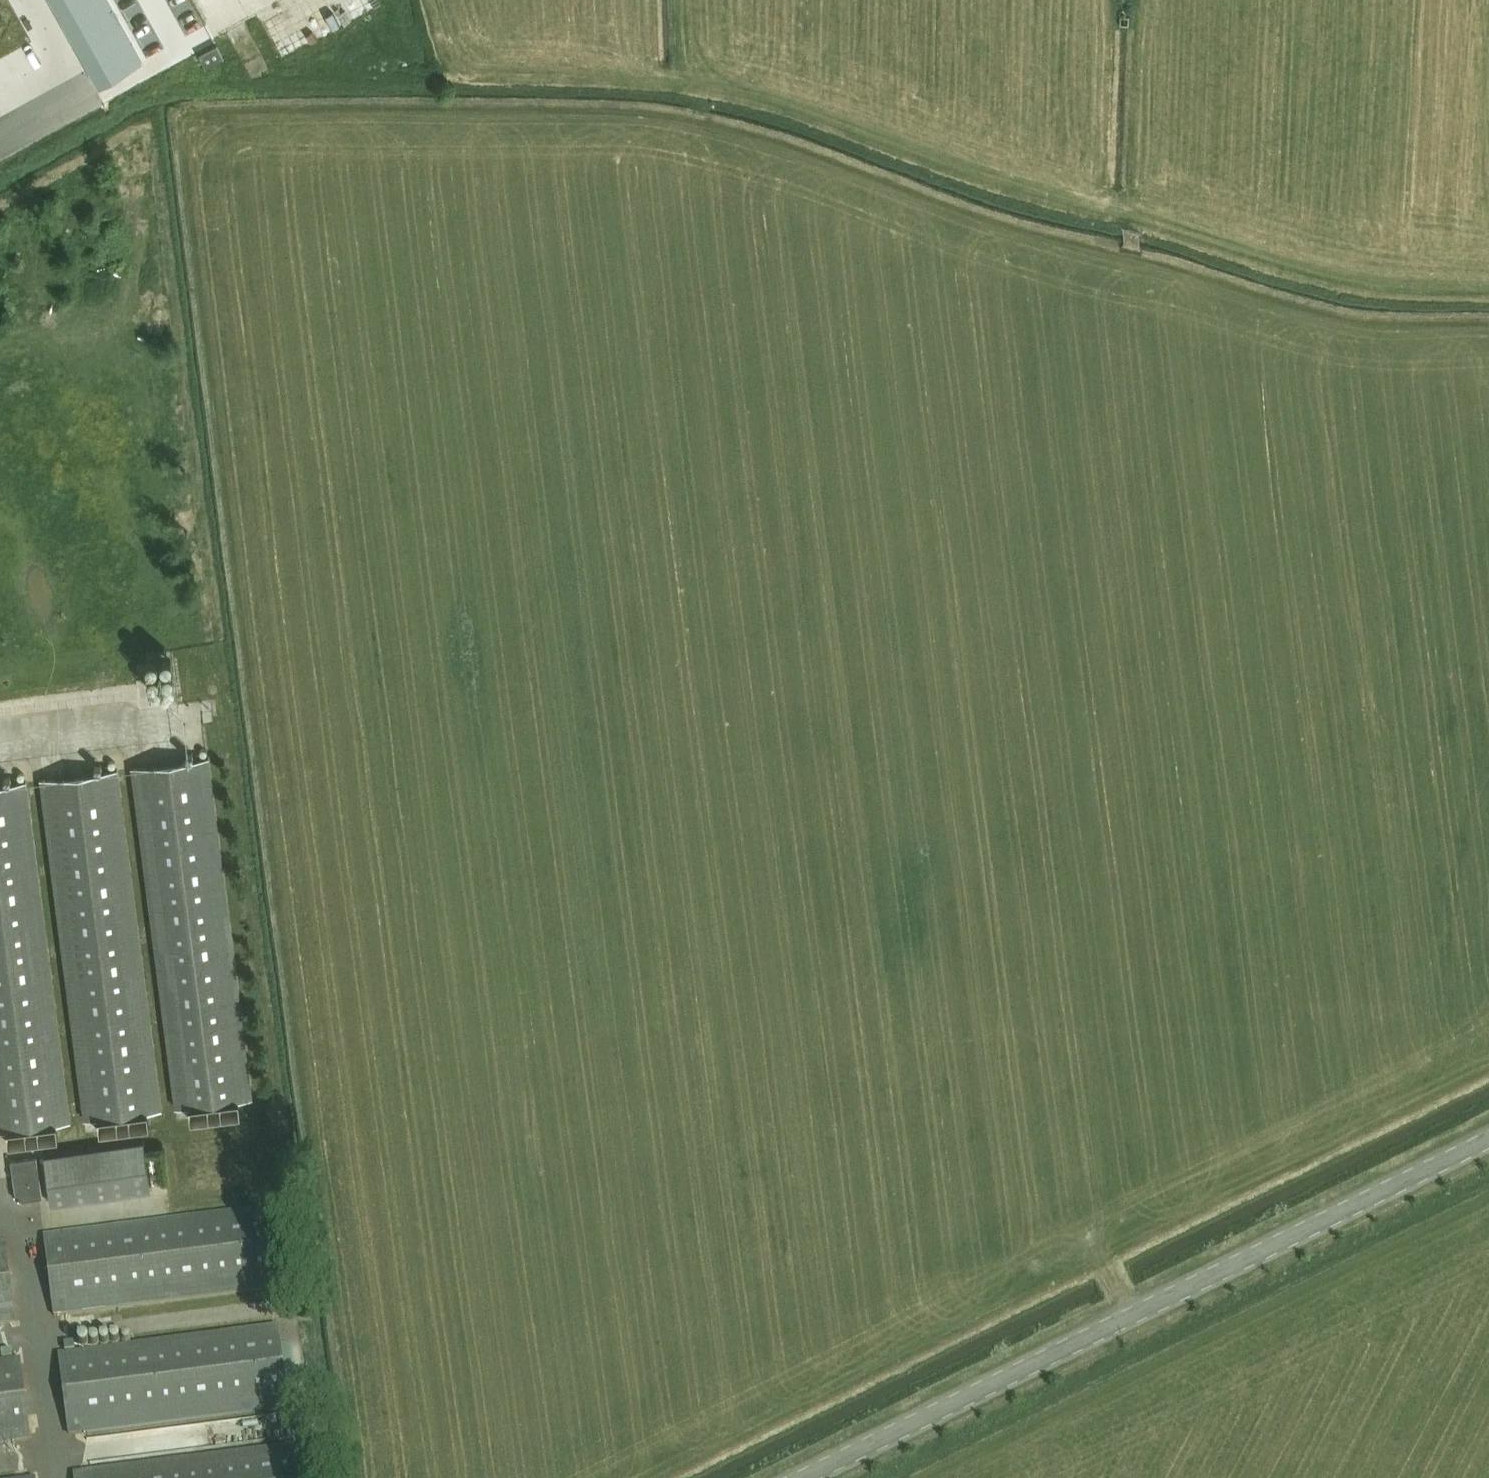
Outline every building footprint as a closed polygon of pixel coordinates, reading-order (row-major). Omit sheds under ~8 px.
[(28,23),(25,8),(34,11),(51,3),(54,26),(81,22),(86,32),(76,37),(96,45),(106,43),(105,34),(98,32),(97,22),(112,20),(120,0),(17,0),(28,23)] [(193,0),(136,0),(133,7),(118,14),(137,22),(138,26),(193,0)] [(265,17),(286,59),(393,7),(390,0),(301,0),(265,17)] [(38,81),(27,86),(31,94),(59,81),(40,40),(22,48),(38,81)] [(217,45),(199,53),(206,66),(224,58),(217,45)] [(29,92),(31,126),(60,125),(59,90),(29,92)] [(253,1098),(210,757),(131,767),(174,1107),(190,1105),(191,1119),(241,1113),(239,1099),(253,1098)] [(163,1109),(118,768),(39,779),(84,1119),(99,1117),(101,1131),(150,1124),(148,1111),(163,1109)] [(27,781),(0,784),(0,1130),(8,1129),(9,1143),(59,1136),(57,1123),(71,1121),(27,781)] [(152,1190),(145,1140),(45,1155),(52,1205),(152,1190)] [(11,1159),(16,1199),(43,1195),(37,1155),(11,1159)] [(261,1207),(46,1235),(57,1314),(271,1286),(269,1266),(282,1265),(277,1225),(264,1227),(261,1207)] [(16,1319),(5,1240),(0,1241),(0,1321),(16,1319)] [(276,1325),(61,1353),(72,1433),(287,1405),(284,1385),(297,1383),(292,1343),(279,1345),(276,1325)] [(32,1437),(22,1358),(0,1361),(0,1441),(32,1437)] [(77,1473),(78,1477),(309,1477),(307,1462),(295,1464),(293,1445),(77,1473)]
